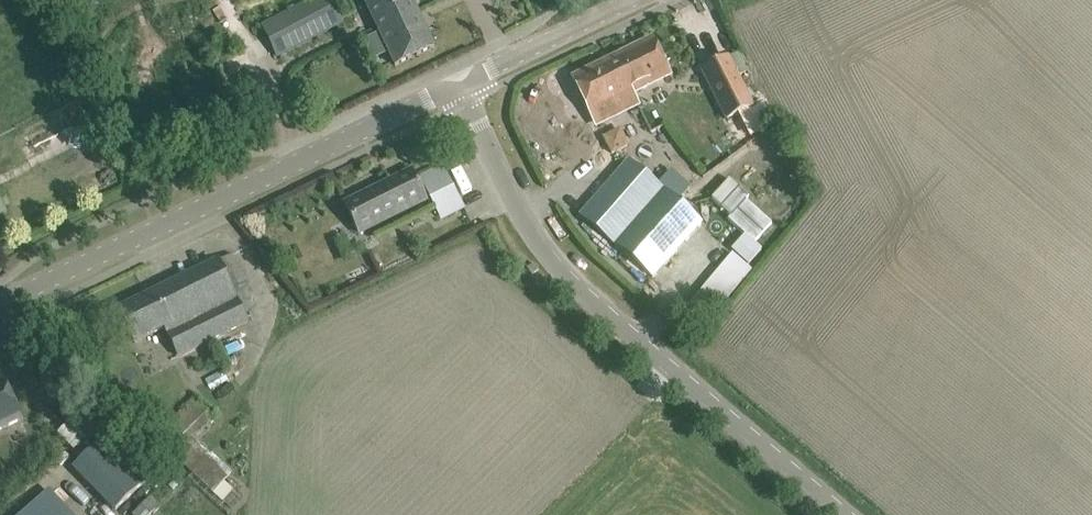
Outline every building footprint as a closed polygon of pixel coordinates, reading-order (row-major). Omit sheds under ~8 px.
[(343,23),(331,0),(312,0),(262,27),(278,57),(343,23)] [(378,32),(418,14),(411,0),(362,0),(378,32)] [(418,14),(378,32),(385,46),(395,66),(434,47),(425,28),(418,14)] [(622,74),(636,103),(637,103),(632,93),(669,75),(652,40),(619,57),(626,72),(622,74)] [(738,53),(703,70),(726,119),(751,107),(737,77),(747,72),(738,53)] [(575,78),(574,78),(596,123),(636,103),(622,74),(626,72),(619,57),(575,78)] [(612,154),(629,147),(620,128),(603,138),(612,154)] [(684,156),(674,144),(666,151),(676,163),(684,156)] [(596,199),(581,215),(635,262),(654,279),(703,225),(678,204),(662,190),(628,161),(596,199)] [(759,161),(752,167),(759,174),(765,169),(759,161)] [(425,177),(446,219),(465,209),(445,168),(425,177)] [(344,205),(354,224),(359,234),(426,200),(412,171),(344,205)] [(699,176),(691,183),(702,195),(710,188),(699,176)] [(730,179),(712,198),(731,216),(728,220),(745,235),(732,250),(749,265),(762,251),(754,244),(772,224),(746,200),(750,197),(730,179)] [(246,283),(242,275),(232,255),(118,311),(134,343),(164,329),(178,357),(248,323),(232,290),(246,283)] [(533,263),(527,268),(532,275),(539,270),(533,263)] [(23,419),(4,381),(0,383),(0,430),(23,419)] [(192,444),(219,413),(196,394),(169,425),(192,444)] [(74,468),(115,511),(148,479),(143,475),(152,467),(121,435),(113,443),(107,437),(102,441),(93,432),(74,451),(83,460),(74,468)] [(223,502),(237,489),(202,451),(188,464),(223,502)] [(174,492),(179,487),(174,481),(168,486),(174,492)] [(48,491),(24,514),(71,514),(48,491)] [(151,498),(134,514),(151,514),(160,506),(151,498)]
